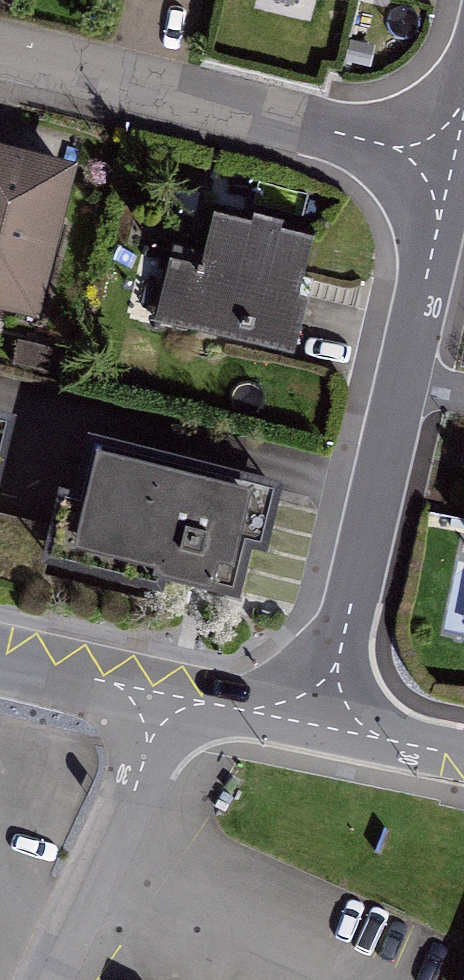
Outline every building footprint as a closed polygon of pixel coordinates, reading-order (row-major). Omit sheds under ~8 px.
[(0,152),(0,311),(43,321),(79,171),(0,152)] [(314,231),(210,211),(202,255),(176,250),(160,335),(289,360),(314,231)] [(264,480),(79,436),(52,551),(200,586),(236,595),(264,480)]
